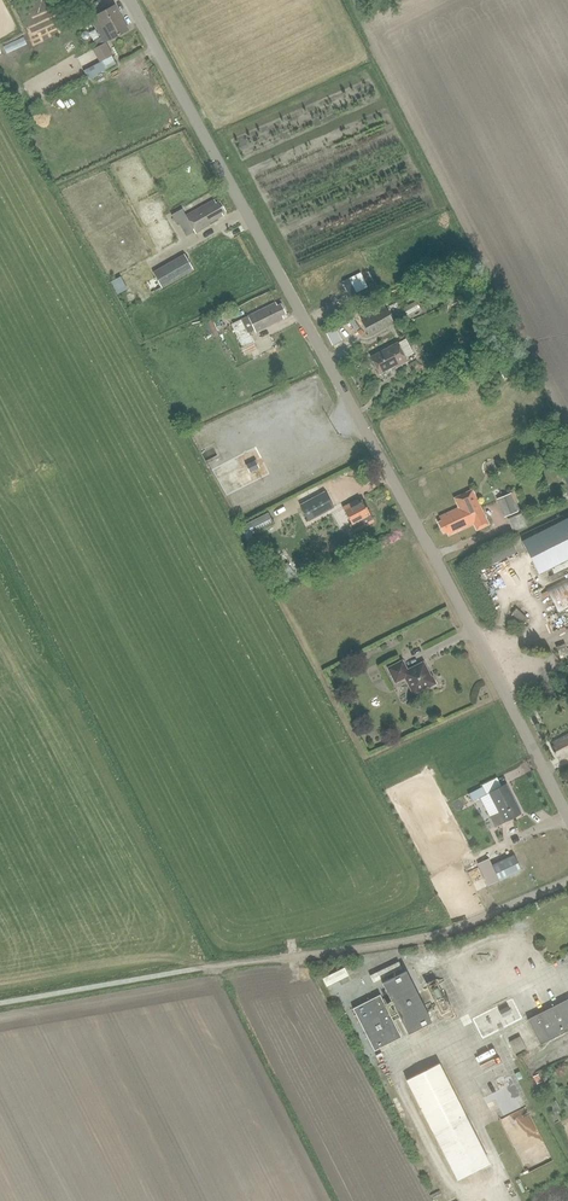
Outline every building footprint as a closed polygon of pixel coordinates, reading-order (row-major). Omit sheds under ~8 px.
[(96,17),(87,0),(72,0),(69,2),(81,25),(96,17)] [(128,29),(126,24),(116,5),(98,15),(110,39),(128,29)] [(23,37),(3,47),(7,54),(27,44),(23,37)] [(105,42),(92,49),(99,62),(113,55),(105,42)] [(214,199),(185,215),(187,217),(196,233),(218,220),(218,219),(223,216),(221,214),(225,212),(219,202),(216,204),(214,199)] [(181,209),(172,215),(176,223),(177,223),(186,218),(185,215),(181,209)] [(162,288),(193,270),(184,254),(153,272),(162,288)] [(360,273),(342,282),(349,296),(367,287),(360,273)] [(119,277),(111,281),(118,294),(127,290),(119,277)] [(469,291),(456,297),(461,306),(473,301),(469,291)] [(415,301),(402,308),(406,316),(419,309),(415,301)] [(276,304),(243,319),(249,332),(254,330),(255,332),(284,319),(282,315),(286,314),(281,304),(277,306),(276,304)] [(385,307),(361,321),(370,336),(394,323),(385,307)] [(227,312),(205,323),(210,334),(227,326),(231,325),(232,324),(227,312)] [(232,324),(231,325),(245,355),(257,350),(253,342),(249,332),(243,319),(232,324)] [(334,344),(344,339),(338,327),(328,331),(334,344)] [(406,339),(397,343),(405,357),(413,353),(406,339)] [(396,367),(407,361),(405,357),(397,343),(371,357),(380,374),(395,366),(396,367)] [(255,460),(246,465),(250,473),(259,468),(255,460)] [(560,472),(567,489),(567,468),(560,472)] [(450,535),(474,524),(477,530),(488,525),(472,490),(454,499),(459,508),(441,517),(443,520),(440,522),(445,533),(448,531),(450,535)] [(321,493),(300,504),(309,521),(330,511),(321,493)] [(509,493),(495,499),(503,517),(504,516),(506,519),(515,515),(514,512),(517,511),(509,493)] [(371,515),(362,500),(356,504),(354,501),(342,508),(351,524),(349,525),(354,533),(373,522),(369,516),(371,515)] [(268,513),(247,524),(252,534),(274,523),(268,513)] [(521,541),(538,575),(567,560),(567,518),(521,541)] [(287,563),(276,570),(284,582),(292,576),(290,573),(293,572),(287,563)] [(546,591),(557,612),(567,607),(567,580),(546,591)] [(525,617),(515,608),(510,613),(521,622),(525,617)] [(429,688),(436,684),(432,677),(431,677),(423,662),(407,670),(402,661),(387,668),(395,683),(405,678),(413,694),(428,686),(429,688)] [(554,743),(555,746),(552,748),(557,758),(561,756),(562,759),(567,756),(567,735),(554,743)] [(506,784),(488,793),(499,813),(504,823),(522,814),(506,784)] [(483,787),(468,794),(472,802),(486,794),(483,787)] [(464,809),(472,826),(478,823),(470,806),(464,809)] [(499,813),(490,817),(495,828),(504,823),(499,813)] [(515,854),(493,864),(500,879),(522,869),(515,854)] [(500,881),(493,865),(490,859),(479,865),(489,886),(500,881)] [(373,982),(402,968),(399,962),(370,975),(373,982)] [(327,986),(349,975),(345,967),(323,978),(327,986)] [(408,1034),(431,1022),(406,972),(382,984),(408,1034)] [(374,1051),(401,1037),(380,995),(352,1009),(374,1051)] [(567,1031),(567,999),(527,1020),(540,1045),(567,1031)] [(507,1006),(498,1011),(501,1017),(510,1013),(507,1006)] [(486,1011),(489,1022),(482,1025),(485,1034),(502,1029),(496,1007),(486,1011)] [(520,1036),(509,1042),(515,1054),(526,1048),(520,1036)] [(456,1180),(490,1163),(439,1064),(406,1081),(456,1180)] [(520,1071),(515,1074),(518,1080),(523,1077),(520,1071)] [(538,1075),(532,1077),(536,1084),(541,1082),(538,1075)] [(515,1099),(523,1095),(517,1082),(508,1085),(515,1099)] [(555,1101),(548,1104),(553,1112),(559,1109),(555,1101)]
